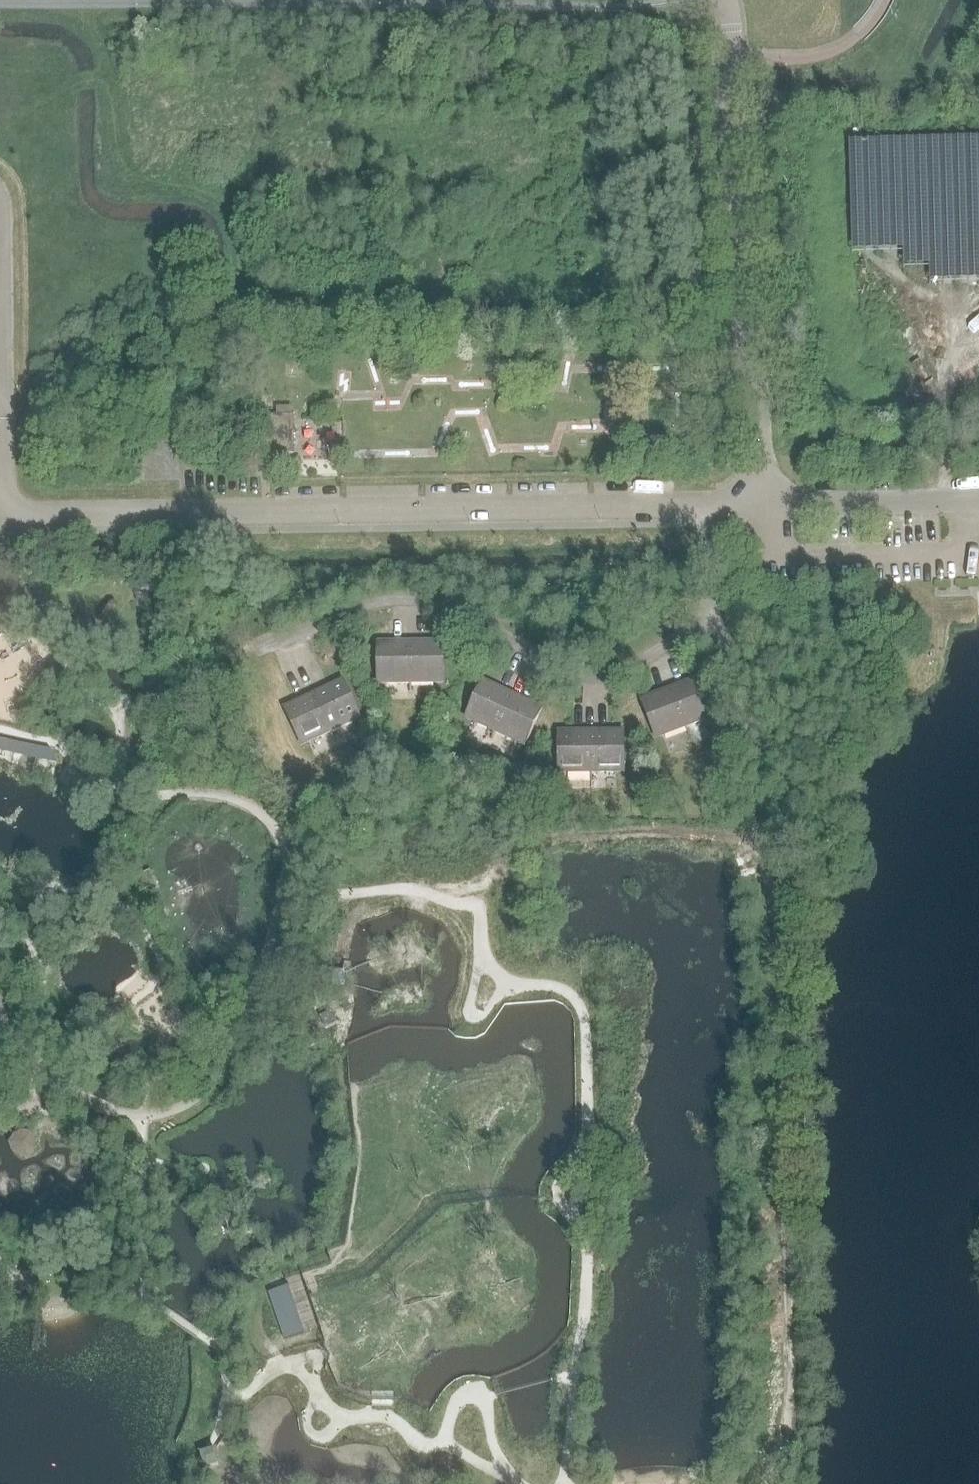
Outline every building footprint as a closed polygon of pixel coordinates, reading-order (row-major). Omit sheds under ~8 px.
[(978,281),(978,139),(954,139),(954,160),(968,160),(968,174),(961,174),(961,199),(905,200),(905,210),(880,210),(880,213),(855,213),(856,252),(905,252),(905,269),(932,268),(932,282),(978,281)] [(294,455),(293,415),(266,416),(268,456),(294,455)] [(410,642),(394,642),(377,642),(378,683),(402,683),(402,680),(411,680),(410,642)] [(443,642),(428,642),(410,642),(411,680),(420,680),(420,683),(444,683),(443,642)] [(702,675),(672,687),(685,723),(694,719),(695,722),(717,714),(702,675)] [(489,725),(497,729),(513,694),(483,680),(466,718),(487,728),(489,725)] [(343,681),(314,695),(330,729),(338,725),(340,728),(361,718),(343,681)] [(672,687),(657,693),(641,699),(656,737),(678,729),(677,726),(685,723),(672,687)] [(513,694),(497,729),(505,733),(504,736),(526,746),(543,708),(513,694)] [(314,695),(299,702),(284,709),(302,746),(324,735),(323,732),(330,729),(314,695)] [(624,730),(591,731),(591,769),(601,768),(601,772),(625,771),(624,730)] [(591,731),(573,731),(559,731),(559,772),(584,772),(584,769),(591,769),(591,731)] [(0,736),(0,750),(13,753),(37,758),(55,762),(59,763),(51,747),(0,736)] [(344,971),(332,972),(333,988),(345,987),(345,984),(344,971)] [(331,1012),(319,1018),(325,1028),(336,1022),(331,1012)] [(39,1137),(34,1131),(32,1130),(29,1128),(26,1128),(22,1128),(21,1129),(14,1132),(10,1138),(10,1147),(15,1153),(20,1156),(28,1157),(35,1154),(39,1147),(39,1137)] [(288,1287),(269,1293),(284,1339),(284,1340),(304,1333),(294,1304),(288,1287)]
